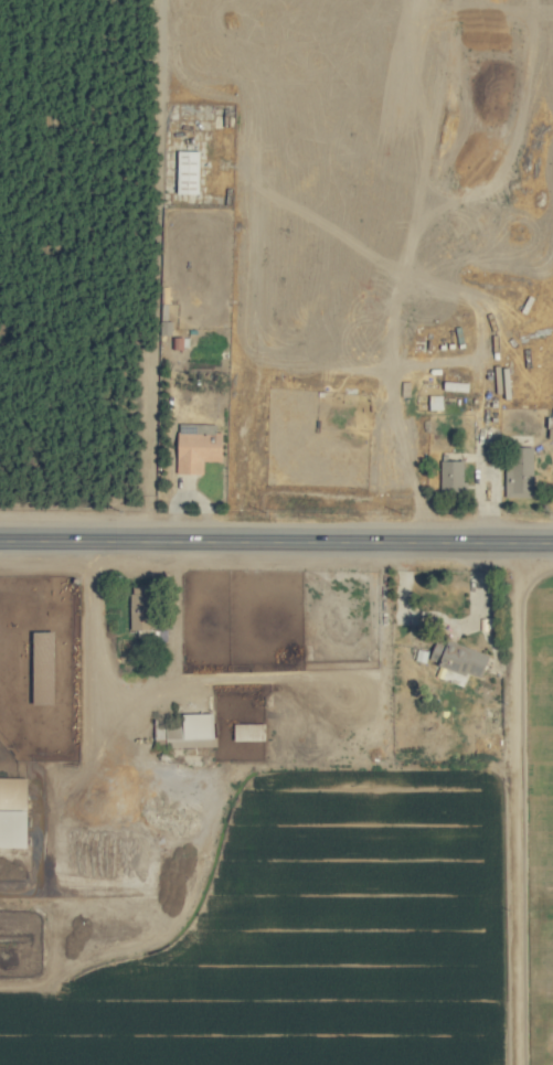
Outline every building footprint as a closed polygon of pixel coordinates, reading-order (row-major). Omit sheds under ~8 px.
[(200,193),(201,150),(179,149),(177,193),(200,193)] [(443,409),(444,394),(430,394),(430,409),(443,409)] [(217,423),(178,423),(178,473),(204,473),(204,461),(223,461),(224,431),(217,431),(217,423)] [(534,446),(511,446),(511,460),(505,460),(506,497),(535,496),(534,446)] [(464,459),(441,460),(442,492),(465,491),(464,459)] [(152,586),(131,587),(132,629),(153,629),(152,586)] [(430,661),(482,678),(489,654),(448,641),(447,645),(436,642),(430,661)] [(217,746),(216,712),(182,713),(183,726),(156,726),(157,738),(167,738),(167,748),(217,746)]
